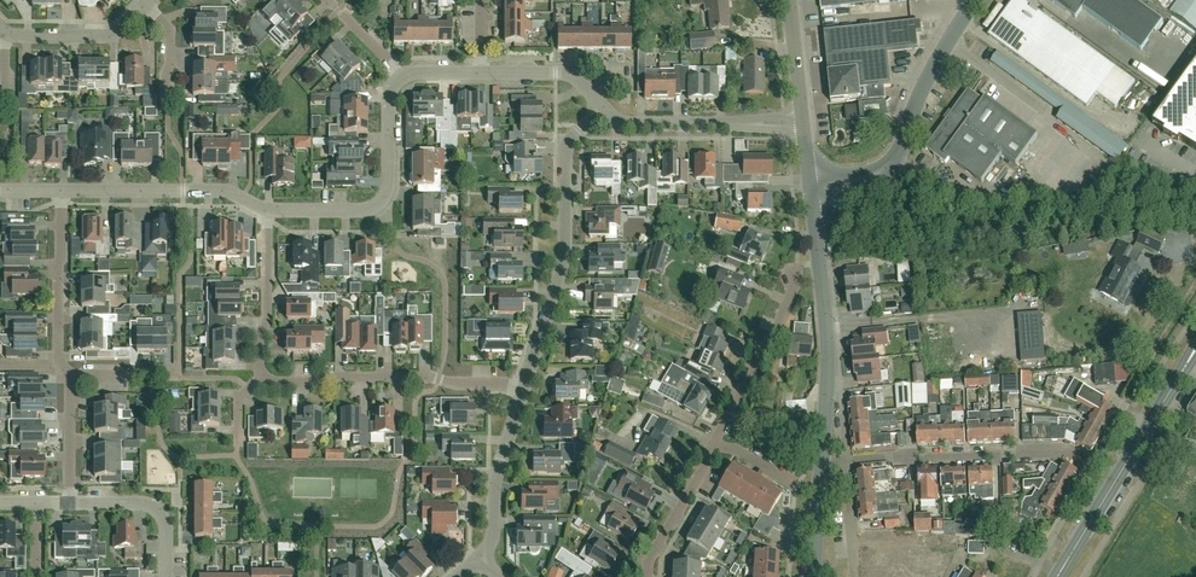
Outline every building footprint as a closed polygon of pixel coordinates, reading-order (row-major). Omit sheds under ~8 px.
[(298,5),(292,0),(284,0),(276,8),(271,2),(265,8),(260,13),(269,23),(275,28),(298,5)] [(531,0),(505,0),(505,13),(524,13),(524,4),(531,4),(531,0)] [(711,29),(712,29),(728,27),(726,13),(728,13),(727,0),(708,0),(711,29)] [(821,11),(851,7),(890,3),(897,2),(909,1),(909,0),(820,0),(821,11)] [(1096,95),(1115,109),(1134,84),(1064,32),(1020,0),(1014,0),(995,27),(989,36),(1053,83),(1086,108),(1096,95)] [(1082,9),(1141,52),(1162,22),(1132,0),(1049,0),(1075,18),(1082,9)] [(1195,33),(1195,0),(1150,0),(1195,33)] [(298,5),(275,28),(290,42),(300,31),(296,27),(307,15),(298,5)] [(195,33),(216,33),(216,25),(225,25),(225,10),(208,9),(208,19),(200,19),(195,19),(195,33)] [(200,9),(200,19),(208,19),(208,9),(200,9)] [(524,22),(524,13),(505,13),(505,27),(532,27),(531,22),(524,22)] [(300,31),(303,34),(314,22),(307,15),(296,27),(300,31)] [(407,44),(407,25),(399,25),(399,17),(394,17),(394,44),(407,44)] [(423,44),(423,17),(418,17),(418,25),(407,25),(407,44),(423,44)] [(437,19),(428,19),(428,17),(423,17),(423,44),(439,44),(439,25),(437,25),(437,19)] [(439,25),(439,44),(452,44),(452,17),(447,17),(447,25),(439,25)] [(616,50),(616,20),(611,20),(611,32),(601,32),(601,50),(616,50)] [(621,31),(621,20),(616,20),(616,50),(631,50),(631,31),(621,31)] [(572,50),(572,31),(563,31),(563,23),(558,23),(558,50),(572,50)] [(587,50),(587,23),(582,24),(582,31),(572,31),(572,50),(587,50)] [(601,50),(601,32),(592,31),(592,24),(587,23),(587,50),(601,50)] [(912,24),(885,27),(824,34),(830,95),(831,103),(857,101),(858,103),(860,103),(886,100),(885,88),(892,88),(888,52),(918,48),(916,33),(922,33),(921,23),(912,24)] [(532,33),(532,27),(505,27),(505,42),(513,42),(524,42),(524,33),(532,33)] [(290,42),(275,28),(269,34),(283,49),(290,42)] [(193,33),(193,38),(190,38),(190,47),(193,47),(193,48),(198,48),(206,48),(206,57),(208,57),(223,57),(223,33),(216,33),(195,33),(193,33)] [(691,50),(714,47),(713,37),(713,34),(690,36),(691,50)] [(329,53),(334,47),(328,42),(323,47),(329,53)] [(323,47),(311,58),(317,65),(321,61),(332,72),(349,56),(337,44),(334,47),(329,53),(323,47)] [(198,48),(198,67),(205,67),(205,59),(208,59),(208,57),(206,57),(206,48),(198,48)] [(247,49),(247,57),(259,57),(254,49),(247,49)] [(638,62),(638,66),(645,67),(645,55),(659,55),(659,50),(643,49),(638,49),(638,62)] [(1120,155),(1127,146),(1049,89),(998,51),(992,60),(1057,109),(1065,114),(1061,119),(1117,159),(1120,155)] [(725,62),(735,62),(735,52),(725,52),(725,62)] [(745,82),(745,93),(763,93),(763,61),(757,61),(751,61),(751,52),(735,52),(735,62),(745,62),(745,82)] [(339,85),(330,94),(345,94),(358,94),(360,94),(360,86),(360,80),(353,73),(360,67),(349,56),(332,72),(339,79),(339,85)] [(189,73),(189,78),(191,80),(192,80),(192,81),(213,81),(227,81),(227,73),(230,73),(235,73),(234,59),(230,59),(208,59),(205,59),(205,67),(198,67),(192,67),(192,71),(191,71),(189,73)] [(70,78),(70,94),(70,96),(73,96),(79,96),(79,88),(79,84),(94,84),(94,63),(87,63),(87,61),(86,60),(81,60),(80,61),(80,63),(78,63),(78,72),(79,78),(70,78)] [(102,63),(94,63),(94,84),(109,84),(109,91),(109,92),(110,92),(110,96),(118,96),(118,92),(118,90),(118,78),(110,78),(110,64),(110,63),(109,63),(109,61),(107,60),(103,60),(102,61),(102,63)] [(46,63),(46,66),(45,85),(61,85),(60,94),(70,94),(70,78),(61,78),(61,65),(61,63),(46,63)] [(136,90),(136,96),(143,96),(150,96),(150,94),(150,83),(143,83),(142,69),(142,63),(126,63),(127,76),(127,90),(136,90)] [(110,78),(118,78),(118,76),(118,65),(110,64),(110,78)] [(1165,132),(1164,135),(1178,144),(1180,141),(1183,142),(1183,143),(1195,151),(1195,64),(1152,124),(1162,130),(1163,130),(1165,132)] [(70,65),(61,65),(61,78),(70,78),(79,78),(78,72),(70,72),(70,65)] [(37,94),(37,88),(45,87),(45,85),(46,66),(31,66),(31,68),(31,80),(21,80),(21,94),(21,96),(27,96),(35,96),(36,94),(37,94)] [(270,66),(267,70),(272,75),(277,69),(274,66),(270,66)] [(645,99),(659,99),(659,70),(645,70),(645,67),(638,66),(638,81),(645,81),(645,94),(645,99)] [(674,70),(659,70),(659,99),(674,99),(674,96),(674,81),(681,81),(681,68),(681,66),(674,66),(674,70)] [(22,75),(21,80),(31,80),(31,68),(22,68),(22,75)] [(688,68),(681,68),(681,81),(688,81),(688,93),(688,99),(703,99),(703,79),(696,79),(696,68),(688,68)] [(696,68),(696,79),(703,79),(717,79),(717,68),(703,68),(696,68)] [(703,79),(703,99),(717,99),(717,93),(717,82),(725,82),(725,68),(717,68),(717,79),(703,79)] [(298,71),(293,77),(298,82),(304,77),(298,71)] [(127,76),(118,76),(118,78),(118,90),(127,90),(127,76)] [(189,85),(189,90),(191,92),(192,92),(192,96),(196,96),(198,96),(209,96),(209,103),(224,103),(224,96),(227,96),(227,81),(213,81),(192,81),(192,83),(191,83),(189,85)] [(674,81),(674,96),(681,96),(681,93),(688,93),(688,81),(681,81),(674,81)] [(37,88),(37,94),(46,94),(60,94),(61,85),(45,85),(45,87),(37,88)] [(969,91),(953,113),(950,111),(947,115),(944,119),(948,121),(937,137),(935,135),(925,149),(937,158),(945,164),(949,159),(982,183),(1002,155),(1016,166),(1038,136),(986,98),(983,101),(969,91)] [(18,94),(18,113),(21,113),(27,113),(27,96),(21,96),(21,94),(18,94)] [(330,94),(310,94),(310,103),(325,103),(325,98),(330,98),(330,94)] [(330,109),(330,117),(337,117),(367,117),(367,102),(358,102),(345,102),(345,94),(330,94),(330,98),(330,109)] [(406,114),(406,132),(415,132),(419,132),(419,120),(427,120),(427,94),(423,94),(420,97),(413,97),(413,101),(413,114),(406,114)] [(427,94),(427,120),(436,120),(436,132),(440,132),(449,132),(449,114),(442,113),(442,102),(442,97),(435,97),(432,94),(427,94)] [(143,96),(143,108),(144,108),(157,108),(157,96),(150,96),(143,96)] [(449,132),(449,133),(456,133),(457,133),(457,124),(471,124),(471,119),(471,97),(458,97),(458,107),(449,107),(449,114),(449,132)] [(471,97),(471,119),(479,119),(479,129),(479,130),(485,130),(485,133),(493,133),(493,132),(493,119),(493,107),(484,107),(484,97),(471,97)] [(521,119),(541,119),(541,104),(536,104),(528,104),(528,97),(511,97),(511,102),(516,102),(516,112),(521,112),(521,119)] [(110,98),(110,109),(112,109),(114,109),(118,109),(118,98),(110,98)] [(858,109),(859,122),(859,123),(883,121),(888,121),(887,113),(886,105),(858,107),(858,109)] [(194,106),(184,106),(185,121),(194,121),(194,106)] [(237,106),(216,106),(216,117),(237,117),(237,106)] [(157,110),(157,108),(144,108),(145,118),(157,118),(157,110)] [(110,109),(105,110),(105,121),(113,121),(113,116),(114,109),(112,109),(110,109)] [(859,122),(858,109),(845,110),(846,124),(859,122)] [(70,112),(67,112),(67,113),(67,121),(67,124),(77,124),(77,111),(70,112)] [(21,113),(21,139),(29,139),(29,124),(33,124),(33,113),(27,113),(21,113)] [(320,117),(310,117),(310,130),(320,130),(320,117)] [(329,133),(329,140),(345,140),(345,133),(358,133),(367,133),(367,117),(337,117),(336,126),(336,133),(329,133)] [(509,141),(517,141),(528,141),(528,133),(536,133),(541,133),(541,119),(521,119),(521,126),(516,126),(513,127),(513,134),(509,134),(509,141)] [(457,124),(457,133),(471,133),(471,130),(471,124),(457,124)] [(44,134),(44,141),(44,164),(44,166),(60,167),(60,160),(60,150),(67,150),(67,127),(59,127),(59,134),(44,134)] [(102,167),(102,160),(110,160),(110,131),(94,130),(94,136),(82,136),(82,148),(84,148),(84,158),(84,167),(102,167)] [(415,132),(406,132),(406,151),(415,150),(415,132)] [(449,132),(440,132),(440,150),(444,150),(449,150),(449,133),(449,132)] [(136,167),(136,142),(129,142),(129,135),(113,135),(113,150),(121,150),(121,162),(121,167),(136,167)] [(136,142),(136,167),(151,167),(151,162),(151,150),(159,150),(159,135),(144,135),(144,142),(136,142)] [(216,167),(216,136),(193,136),(193,151),(202,151),(202,163),(202,167),(216,167)] [(216,136),(216,167),(217,167),(218,170),(227,170),(228,167),(229,167),(229,164),(239,164),(239,151),(239,136),(216,136)] [(250,136),(239,136),(239,151),(249,151),(250,136)] [(310,140),(294,140),(294,149),(311,149),(310,140)] [(329,148),(329,156),(332,156),(332,163),(362,163),(362,153),(362,148),(358,148),(358,140),(345,140),(329,140),(329,148)] [(44,164),(44,141),(29,141),(29,157),(29,164),(44,164)] [(499,142),(493,142),(493,150),(493,152),(502,152),(502,141),(499,142)] [(517,147),(505,147),(505,162),(509,167),(513,167),(513,176),(518,176),(522,179),(526,175),(541,175),(541,159),(536,160),(536,155),(536,147),(517,147)] [(121,150),(113,150),(113,162),(121,162),(121,150)] [(159,162),(159,150),(151,150),(151,162),(159,162)] [(409,160),(409,169),(411,170),(413,170),(413,172),(441,172),(441,157),(444,157),(444,150),(440,150),(428,150),(417,150),(417,157),(413,157),(413,159),(411,159),(409,160)] [(457,150),(452,150),(452,155),(456,160),(461,160),(461,154),(461,150),(457,150)] [(202,151),(193,151),(193,163),(202,163),(202,151)] [(256,164),(265,164),(264,151),(256,152),(256,164)] [(280,152),(265,152),(265,167),(265,180),(273,180),(273,186),(292,186),(293,162),(280,162),(280,152)] [(471,154),(461,154),(461,160),(461,172),(461,179),(472,179),(472,169),(475,169),(475,164),(471,164),(471,154)] [(722,178),(714,178),(714,165),(714,157),(710,157),(707,155),(702,155),(700,157),(696,157),(696,177),(696,179),(704,179),(704,187),(706,189),(720,189),(720,195),(722,195),(722,184),(722,178)] [(596,187),(605,187),(611,187),(611,195),(620,195),(621,175),(612,175),(612,170),(610,170),(610,163),(610,157),(601,157),(601,156),(595,156),(595,157),(591,157),(591,170),(594,170),(594,180),(594,185),(596,187)] [(627,169),(627,179),(627,184),(632,184),(638,190),(648,190),(656,190),(656,173),(656,170),(644,171),(644,157),(627,157),(627,169)] [(674,185),(688,185),(688,175),(688,162),(680,162),(680,157),(678,157),(664,157),(663,178),(662,178),(662,185),(674,185)] [(761,184),(761,176),(768,176),(770,176),(771,158),(744,157),(744,167),(722,167),(722,178),(722,184),(733,184),(736,184),(761,184)] [(327,170),(327,186),(342,186),(342,188),(355,188),(355,186),(355,178),(362,178),(362,163),(332,163),(332,170),(327,170)] [(612,175),(621,175),(621,169),(621,163),(610,163),(610,170),(612,170),(612,175)] [(722,178),(722,167),(722,165),(714,165),(714,178),(722,178)] [(409,175),(409,183),(411,185),(413,185),(413,186),(417,186),(428,186),(428,194),(441,194),(441,172),(413,172),(413,174),(411,174),(409,175)] [(675,195),(674,185),(662,185),(662,178),(660,178),(660,173),(656,173),(656,190),(656,195),(675,195)] [(311,183),(311,191),(323,191),(323,182),(311,183)] [(736,184),(733,184),(732,190),(736,190),(735,200),(747,200),(747,212),(748,212),(748,211),(764,212),(770,212),(770,199),(767,199),(767,192),(766,192),(766,193),(765,193),(765,184),(761,184),(736,184)] [(428,186),(417,186),(417,201),(428,201),(428,194),(428,186)] [(522,196),(505,196),(505,189),(498,189),(488,189),(488,203),(499,203),(499,213),(514,213),(522,213),(522,196)] [(656,190),(648,190),(648,208),(656,208),(656,195),(656,190)] [(413,201),(413,216),(433,216),(441,216),(441,194),(428,194),(428,201),(417,201),(413,201)] [(687,210),(687,204),(687,197),(677,197),(677,204),(677,209),(687,210)] [(722,216),(722,205),(713,204),(713,214),(717,215),(722,216)] [(586,228),(589,228),(589,237),(605,237),(608,237),(608,228),(616,228),(620,228),(620,213),(620,208),(601,208),(601,218),(595,218),(586,218),(586,228)] [(636,217),(636,208),(620,208),(620,213),(628,213),(628,217),(636,217)] [(717,215),(715,228),(739,232),(740,224),(741,219),(722,216),(717,215)] [(413,216),(413,230),(416,230),(428,230),(428,238),(431,238),(447,238),(455,238),(455,224),(448,224),(446,226),(433,226),(433,216),(413,216)] [(101,241),(101,229),(101,220),(83,220),(83,245),(96,245),(96,254),(96,256),(109,256),(109,241),(101,241)] [(132,220),(116,220),(116,236),(116,251),(140,251),(140,236),(142,236),(142,225),(132,225),(132,220)] [(152,220),(152,226),(145,226),(144,254),(154,254),(154,248),(156,246),(166,246),(166,243),(166,239),(170,235),(167,231),(167,220),(152,220)] [(514,229),(514,221),(499,221),(484,221),(483,235),(494,236),(494,247),(521,247),(521,229),(514,229)] [(11,246),(34,245),(34,230),(29,230),(29,222),(21,222),(3,222),(3,225),(3,235),(5,235),(11,235),(11,246)] [(205,258),(226,258),(227,229),(227,226),(212,226),(212,235),(205,235),(205,242),(205,258)] [(605,237),(605,240),(616,240),(616,228),(608,228),(608,237),(605,237)] [(101,241),(109,241),(109,236),(109,229),(101,229),(101,241)] [(248,236),(241,236),(241,229),(227,229),(226,258),(240,258),(240,259),(247,259),(248,259),(248,243),(248,236)] [(761,263),(761,262),(763,263),(767,254),(765,253),(769,242),(760,238),(761,234),(750,230),(740,253),(738,259),(744,261),(746,257),(750,258),(761,263)] [(1144,231),(1137,244),(1160,254),(1166,241),(1144,231)] [(80,241),(71,241),(71,245),(71,248),(71,256),(80,256),(80,245),(80,241)] [(248,259),(247,259),(247,270),(251,270),(255,270),(255,243),(248,243),(248,259)] [(1087,243),(1064,249),(1066,257),(1089,250),(1087,243)] [(1141,270),(1136,268),(1126,262),(1133,250),(1120,243),(1113,256),(1119,259),(1100,293),(1127,307),(1133,297),(1127,293),(1134,281),(1135,281),(1141,270)] [(656,244),(647,272),(662,276),(670,249),(656,244)] [(3,255),(4,255),(4,259),(4,268),(30,268),(30,260),(36,260),(35,245),(34,245),(11,246),(5,246),(3,246),(3,255)] [(83,254),(96,254),(96,245),(83,245),(83,254)] [(318,254),(310,254),(310,246),(304,246),(294,247),(294,258),(292,259),(290,261),(290,264),(292,266),(294,266),(294,269),(303,269),(302,284),(300,284),(300,286),(300,295),(303,295),(318,295),(318,269),(318,254)] [(350,253),(342,253),(342,246),(325,246),(325,269),(342,269),(341,277),(343,279),(350,279),(350,262),(350,253)] [(374,259),(374,250),(374,246),(357,246),(357,258),(352,258),(352,262),(352,266),(365,266),(365,277),(381,277),(381,259),(374,259)] [(598,247),(598,255),(589,255),(589,272),(598,272),(612,272),(612,263),(624,263),(624,255),(619,255),(619,247),(598,247)] [(747,267),(750,258),(746,257),(744,261),(738,259),(740,253),(731,249),(727,259),(742,265),(747,267)] [(461,254),(461,270),(471,270),(471,262),(471,254),(461,254)] [(483,254),(471,254),(471,262),(481,262),(484,260),(483,254)] [(491,256),(491,270),(489,271),(489,279),(491,280),(516,280),(521,280),(521,265),(510,265),(510,256),(506,256),(491,256)] [(142,261),(142,273),(143,273),(155,273),(157,273),(157,257),(142,257),(142,261)] [(742,265),(727,259),(724,264),(740,270),(742,265)] [(98,262),(98,273),(109,273),(109,262),(98,262)] [(847,291),(869,289),(867,267),(847,269),(848,276),(845,276),(847,291)] [(28,279),(28,271),(5,270),(5,286),(13,286),(13,296),(36,296),(36,294),(39,294),(38,286),(36,286),(36,279),(28,279)] [(255,280),(255,270),(251,270),(247,274),(247,280),(255,280)] [(740,288),(744,279),(737,277),(722,270),(714,288),(721,291),(718,300),(721,302),(742,310),(750,292),(740,288)] [(79,294),(104,295),(104,287),(109,287),(109,276),(101,276),(101,281),(86,281),(81,281),(81,287),(79,290),(79,294)] [(197,280),(186,280),(186,288),(201,288),(201,280),(197,280)] [(222,280),(222,281),(222,289),(233,289),(233,280),(226,280),(222,280)] [(616,280),(616,288),(612,288),(589,288),(585,288),(585,298),(585,302),(594,302),(594,311),(612,311),(612,297),(623,297),(623,288),(631,288),(631,281),(628,281),(616,280)] [(215,303),(241,303),(241,289),(233,289),(222,289),(222,281),(206,281),(206,289),(209,289),(209,294),(211,297),(215,297),(215,303)] [(623,288),(623,297),(636,297),(638,292),(640,283),(641,281),(631,281),(631,288),(623,288)] [(360,285),(350,285),(350,295),(359,295),(361,295),(360,285)] [(13,301),(13,296),(13,286),(5,286),(1,286),(1,301),(13,301)] [(300,295),(300,286),(281,287),(287,296),(292,296),(292,303),(303,303),(303,295),(300,295)] [(484,298),(484,288),(462,288),(462,298),(484,298)] [(209,289),(206,289),(206,303),(208,303),(215,303),(215,297),(211,297),(209,294),(209,289)] [(869,289),(847,291),(848,306),(851,306),(851,313),(871,311),(869,289)] [(521,298),(516,298),(516,290),(499,290),(489,290),(489,305),(499,305),(499,314),(518,314),(521,314),(521,311),(521,298)] [(104,303),(104,295),(79,294),(79,299),(81,302),(81,308),(87,308),(101,308),(101,313),(109,313),(109,303),(104,303)] [(322,304),(322,295),(318,295),(303,295),(303,303),(292,303),(287,303),(287,320),(296,320),(310,320),(315,320),(315,311),(315,309),(322,309),(322,304)] [(335,295),(322,295),(322,304),(335,304),(335,295)] [(130,298),(130,307),(152,307),(152,298),(130,298)] [(720,305),(708,300),(704,310),(716,315),(720,305)] [(241,303),(215,303),(208,303),(208,325),(224,325),(224,318),(235,318),(241,318),(241,303)] [(633,313),(639,315),(642,316),(645,306),(642,305),(636,303),(633,313)] [(114,317),(117,317),(130,316),(130,307),(125,307),(121,311),(114,311),(114,317)] [(173,307),(167,307),(165,307),(165,317),(171,317),(173,317),(173,307)] [(101,308),(87,308),(87,317),(90,317),(90,324),(102,324),(104,324),(104,317),(109,317),(109,313),(101,313),(101,308)] [(417,308),(407,308),(407,312),(407,318),(417,317),(417,308)] [(383,326),(383,320),(383,312),(383,309),(376,309),(375,309),(375,318),(375,326),(383,326)] [(1062,362),(1076,316),(1053,309),(1039,355),(1062,362)] [(716,315),(704,310),(700,321),(712,326),(716,315)] [(335,346),(343,347),(343,326),(359,326),(359,318),(350,318),(350,312),(335,312),(335,329),(335,346)] [(405,350),(407,350),(407,348),(407,320),(393,320),(393,312),(383,312),(383,320),(383,335),(393,335),(393,349),(393,351),(396,351),(396,353),(405,353),(405,350)] [(14,337),(36,337),(36,322),(33,322),(33,314),(6,314),(6,329),(14,329),(14,337)] [(624,339),(625,339),(633,344),(640,320),(631,315),(628,324),(626,331),(624,339)] [(81,324),(81,338),(107,338),(107,324),(117,324),(117,317),(114,317),(109,317),(104,317),(104,324),(102,324),(90,324),(81,324)] [(152,317),(152,321),(152,332),(166,332),(166,325),(171,325),(171,317),(165,317),(152,317)] [(407,320),(407,348),(410,348),(410,351),(419,351),(419,348),(422,348),(422,344),(422,333),(429,333),(429,317),(422,317),(417,317),(407,318),(407,320)] [(224,325),(208,325),(208,327),(218,327),(218,335),(232,335),(232,328),(235,328),(235,318),(224,318),(224,325)] [(359,318),(359,326),(375,326),(375,318),(359,318)] [(136,321),(136,323),(130,323),(130,324),(130,337),(137,337),(137,348),(137,353),(143,353),(152,353),(152,332),(152,321),(136,321)] [(473,334),(473,322),(466,322),(466,339),(482,339),(482,334),(473,334)] [(511,343),(511,336),(509,336),(509,328),(486,328),(486,322),(473,322),(473,334),(482,334),(482,339),(482,351),(488,351),(511,351),(511,343)] [(601,342),(601,336),(609,336),(609,324),(583,324),(583,335),(571,335),(571,341),(571,360),(591,360),(591,342),(601,342)] [(152,332),(152,353),(166,353),(166,348),(166,337),(173,337),(173,325),(171,325),(166,325),(166,332),(152,332)] [(800,341),(801,325),(794,325),(793,340),(790,340),(787,368),(797,369),(798,358),(798,347),(801,348),(802,341),(800,341)] [(798,347),(798,358),(810,359),(811,342),(807,341),(809,326),(801,325),(800,341),(802,341),(801,348),(798,347)] [(359,351),(359,326),(343,326),(343,347),(343,351),(359,351)] [(375,329),(375,326),(359,326),(359,351),(359,353),(376,353),(376,338),(376,329),(375,329)] [(383,349),(393,349),(393,335),(383,335),(383,326),(375,326),(375,329),(376,329),(376,338),(383,338),(383,349)] [(194,327),(186,327),(186,338),(194,338),(194,327)] [(213,349),(233,349),(233,335),(232,335),(218,335),(218,327),(208,327),(205,327),(205,333),(205,349),(213,349)] [(323,345),(323,328),(296,328),(293,328),(293,336),(287,336),(287,353),(293,353),(310,353),(310,345),(323,345)] [(702,353),(721,362),(727,348),(722,346),(727,336),(707,328),(703,338),(698,351),(702,353)] [(876,358),(875,348),(887,347),(885,329),(863,331),(863,338),(862,338),(862,344),(861,345),(852,346),(853,361),(876,359),(876,358)] [(36,337),(14,337),(14,338),(1,338),(1,343),(4,346),(6,346),(6,359),(19,359),(19,351),(32,351),(36,351),(36,337)] [(113,352),(107,352),(107,338),(81,338),(81,342),(80,342),(79,343),(79,350),(80,352),(81,352),(81,353),(85,353),(97,353),(97,360),(114,360),(114,352),(113,352)] [(645,350),(633,344),(625,339),(622,347),(641,357),(645,350)] [(203,358),(205,358),(213,358),(213,349),(205,349),(203,349),(203,358)] [(233,364),(233,349),(213,349),(213,358),(205,358),(205,371),(218,371),(218,364),(233,364)] [(114,352),(114,360),(130,360),(130,350),(113,351),(113,352),(114,352)] [(19,351),(19,359),(19,361),(32,361),(32,351),(19,351)] [(686,362),(681,371),(701,382),(708,386),(711,379),(715,374),(720,377),(720,375),(722,376),(724,375),(727,369),(726,368),(724,367),(726,363),(721,362),(702,353),(696,365),(687,361),(686,362)] [(880,373),(878,358),(876,358),(876,359),(853,361),(855,376),(857,376),(858,383),(888,380),(887,372),(880,373)] [(711,396),(698,388),(701,382),(681,371),(671,365),(661,384),(678,391),(705,406),(706,407),(710,401),(708,400),(711,396)] [(1094,367),(1095,386),(1116,385),(1114,365),(1094,367)] [(611,379),(611,378),(615,368),(595,368),(595,374),(595,379),(611,379)] [(1022,378),(1022,388),(1031,390),(1031,372),(1022,372),(1022,378)] [(555,384),(555,386),(553,386),(553,398),(556,398),(556,401),(579,401),(579,390),(586,390),(586,376),(585,376),(585,374),(570,374),(570,384),(560,384),(555,384)] [(570,384),(570,374),(560,374),(560,384),(570,384)] [(8,385),(8,375),(0,375),(0,385),(8,385)] [(18,398),(41,398),(41,383),(38,383),(38,375),(8,375),(8,385),(8,391),(14,391),(14,398),(18,398)] [(999,387),(999,377),(991,378),(991,384),(991,387),(990,387),(990,393),(999,393),(999,387)] [(611,378),(611,379),(609,385),(606,392),(620,397),(625,383),(611,378)] [(1002,378),(1002,394),(1019,394),(1018,378),(1002,378)] [(928,394),(939,393),(938,383),(928,384),(928,394)] [(678,391),(661,384),(656,393),(684,408),(684,409),(699,417),(701,412),(703,413),(706,407),(705,406),(678,391)] [(913,407),(913,386),(912,386),(912,384),(907,385),(895,385),(897,409),(906,409),(906,410),(913,409),(913,407)] [(928,384),(927,384),(927,386),(913,386),(913,407),(927,407),(927,396),(927,394),(928,394),(928,384)] [(791,394),(792,387),(779,385),(774,420),(783,421),(785,404),(787,394),(791,394)] [(1041,402),(1043,394),(1031,390),(1022,388),(1022,397),(1041,402)] [(1109,422),(1115,411),(1107,407),(1110,402),(1086,388),(1077,404),(1082,407),(1109,422)] [(192,412),(199,412),(199,398),(191,398),(191,390),(188,390),(188,401),(192,401),(192,412)] [(199,412),(219,412),(219,397),(203,397),(203,390),(191,390),(191,398),(199,398),(199,412)] [(662,410),(665,402),(644,394),(641,403),(662,410)] [(866,395),(866,402),(848,404),(849,409),(849,416),(877,413),(877,412),(876,394),(866,395)] [(44,407),(44,398),(41,398),(18,398),(18,399),(21,399),(21,405),(11,405),(11,417),(11,421),(37,421),(37,414),(44,414),(44,407)] [(101,399),(101,407),(94,407),(94,414),(92,416),(92,421),(117,421),(123,421),(123,412),(124,412),(124,399),(111,399),(101,399)] [(457,408),(457,400),(440,400),(440,406),(440,415),(450,415),(450,427),(464,427),(474,427),(474,415),(474,408),(468,408),(457,408)] [(468,400),(457,400),(457,408),(468,408),(468,400)] [(1188,414),(1195,419),(1195,400),(1188,414)] [(785,404),(786,413),(806,411),(806,402),(785,404)] [(980,413),(979,406),(974,406),(974,414),(968,414),(969,444),(980,444),(980,413)] [(1103,432),(1109,422),(1082,407),(1079,412),(1090,419),(1088,423),(1103,432)] [(393,440),(402,440),(402,429),(393,429),(393,418),(393,412),(385,412),(384,410),(383,409),(381,409),(379,410),(379,412),(376,412),(376,423),(370,423),(370,435),(376,435),(384,435),(384,440),(393,440)] [(571,420),(577,420),(577,409),(556,409),(554,409),(554,416),(552,418),(554,420),(554,423),(549,423),(549,421),(545,421),(545,429),(543,429),(542,431),(542,434),(543,436),(545,436),(545,438),(559,438),(571,438),(571,420)] [(601,409),(589,409),(589,415),(592,420),(597,421),(601,410),(601,409)] [(360,412),(352,412),(351,410),(345,410),(343,412),(342,412),(342,419),(342,435),(351,435),(351,449),(370,449),(370,435),(370,423),(370,419),(360,419),(360,412)] [(923,410),(923,418),(917,418),(918,446),(930,445),(930,439),(929,418),(929,410),(923,410)] [(123,412),(123,421),(124,421),(131,421),(131,412),(124,412),(123,412)] [(219,426),(219,412),(199,412),(199,418),(191,418),(191,434),(203,434),(203,426),(219,426)] [(248,440),(266,440),(266,431),(283,431),(283,412),(271,412),(271,414),(269,414),(256,414),(256,418),(256,430),(248,430),(248,440)] [(311,443),(311,439),(311,435),(320,435),(320,419),(320,412),(305,412),(305,418),(291,418),(291,431),(291,433),(296,433),(296,443),(311,443)] [(1016,443),(1016,439),(1015,412),(1003,413),(1004,439),(1004,443),(1016,443)] [(849,416),(850,427),(878,424),(896,423),(896,416),(877,418),(877,413),(849,416)] [(992,443),(992,439),(991,413),(980,413),(980,444),(992,443)] [(1004,443),(1004,439),(1003,413),(991,413),(992,439),(992,443),(1004,443)] [(953,445),(965,444),(964,414),(953,414),(953,417),(953,439),(953,445)] [(180,416),(169,416),(169,434),(180,434),(180,416)] [(1059,427),(1059,426),(1059,417),(1034,416),(1033,426),(1037,426),(1044,426),(1051,427),(1059,427)] [(643,432),(648,435),(636,455),(647,461),(649,457),(656,461),(659,464),(669,447),(665,444),(674,430),(652,417),(643,432)] [(953,445),(953,439),(953,417),(941,418),(941,439),(941,445),(953,445)] [(248,427),(248,430),(256,430),(256,418),(248,419),(248,427)] [(393,429),(402,429),(401,418),(393,418),(393,429)] [(941,445),(941,439),(941,418),(935,418),(936,419),(930,419),(930,418),(929,418),(930,439),(930,445),(941,445)] [(1068,426),(1077,431),(1079,432),(1097,442),(1103,432),(1088,423),(1080,419),(1078,424),(1070,420),(1067,425),(1068,426)] [(37,421),(11,421),(11,422),(9,422),(8,430),(13,435),(20,435),(20,446),(20,450),(27,450),(36,450),(36,445),(44,445),(44,443),(45,443),(47,442),(47,435),(45,434),(44,434),(44,430),(40,430),(40,421),(37,421)] [(117,429),(117,421),(92,421),(92,425),(94,428),(94,434),(99,434),(115,434),(115,442),(121,442),(123,442),(124,442),(124,429),(117,429)] [(146,421),(136,421),(137,442),(140,442),(146,442),(146,421)] [(879,436),(880,436),(879,429),(897,427),(896,423),(878,424),(850,427),(852,439),(879,436)] [(1068,427),(1059,426),(1059,427),(1051,427),(1052,441),(1065,441),(1065,438),(1068,427)] [(13,435),(8,430),(9,435),(12,438),(12,449),(17,449),(20,446),(20,435),(13,435)] [(1076,444),(1091,452),(1097,442),(1079,432),(1077,431),(1075,436),(1079,438),(1076,444)] [(115,434),(99,434),(99,449),(114,448),(114,442),(115,442),(115,434)] [(905,447),(907,446),(907,436),(904,436),(904,434),(891,435),(880,436),(879,436),(852,439),(853,450),(872,448),(872,447),(891,445),(891,442),(898,441),(898,448),(905,447)] [(1183,448),(1195,452),(1195,449),(1195,439),(1187,436),(1183,448)] [(474,444),(469,444),(469,437),(464,437),(442,437),(442,452),(451,452),(451,460),(474,460),(474,444)] [(393,457),(402,457),(402,440),(393,440),(393,457)] [(94,463),(121,463),(121,442),(115,442),(114,442),(114,448),(99,449),(94,449),(94,463)] [(123,451),(140,451),(140,442),(137,442),(124,442),(123,442),(123,451)] [(602,446),(595,442),(591,450),(598,454),(602,446)] [(636,455),(611,442),(604,455),(630,469),(636,455)] [(574,462),(582,462),(582,445),(559,445),(559,453),(548,453),(548,454),(534,454),(534,472),(537,472),(548,472),(548,474),(560,474),(560,468),(565,468),(565,464),(574,464),(574,462)] [(257,446),(248,446),(248,460),(257,460),(257,446)] [(307,448),(291,448),(291,460),(307,460),(307,448)] [(325,451),(325,460),(344,461),(344,451),(335,451),(325,451)] [(6,462),(6,458),(9,458),(9,453),(0,453),(0,462),(6,462)] [(44,461),(36,461),(36,453),(27,453),(9,453),(9,458),(9,466),(11,466),(23,466),(23,477),(44,477),(44,461)] [(596,454),(583,482),(593,487),(608,460),(596,454)] [(132,463),(121,463),(94,463),(94,477),(100,477),(112,477),(112,484),(121,484),(121,472),(132,472),(132,463)] [(1010,466),(1003,466),(1004,479),(1011,479),(1011,472),(1011,471),(1025,471),(1025,466),(1025,465),(1018,466),(1010,466)] [(1048,470),(1073,484),(1079,473),(1064,465),(1061,470),(1051,465),(1048,470)] [(44,482),(44,477),(23,477),(23,466),(11,466),(11,482),(25,482),(44,482)] [(743,504),(756,482),(745,475),(731,467),(711,500),(717,504),(724,493),(743,504)] [(982,500),(981,468),(969,469),(970,487),(970,496),(975,496),(975,501),(982,500)] [(982,500),(994,500),(993,468),(981,468),(982,500)] [(938,503),(938,497),(937,469),(918,470),(919,504),(938,503)] [(942,497),(954,497),(953,469),(942,469),(942,497)] [(953,469),(954,497),(966,497),(965,469),(953,469)] [(455,479),(450,479),(450,470),(425,470),(422,470),(422,485),(432,485),(432,495),(455,495),(455,479)] [(856,486),(889,483),(891,483),(891,482),(895,482),(896,482),(908,482),(908,470),(895,471),(896,478),(891,479),(890,471),(873,473),(873,472),(854,474),(856,486)] [(1067,494),(1073,484),(1048,470),(1045,476),(1042,480),(1067,494)] [(653,497),(648,494),(652,487),(626,473),(612,499),(625,506),(627,503),(645,513),(653,497)] [(1013,479),(1011,479),(1004,479),(1003,479),(1003,498),(1013,497),(1013,479)] [(1023,490),(1030,490),(1032,488),(1033,487),(1036,490),(1035,491),(1061,505),(1067,494),(1042,480),(1039,482),(1023,482),(1023,490)] [(768,539),(774,529),(777,532),(779,508),(774,507),(781,496),(768,489),(756,482),(743,504),(762,515),(753,530),(768,539)] [(557,501),(557,483),(537,483),(528,483),(528,493),(522,493),(522,510),(536,510),(545,510),(545,501),(557,501)] [(577,484),(567,483),(567,493),(577,493),(577,484)] [(857,498),(890,494),(889,483),(856,486),(857,498)] [(908,492),(914,492),(914,484),(902,485),(902,493),(908,493),(908,492)] [(195,500),(222,500),(222,494),(212,494),(212,486),(201,486),(195,486),(195,500)] [(580,494),(588,499),(592,491),(584,487),(580,494)] [(1055,515),(1061,505),(1035,491),(1032,498),(1025,499),(1023,504),(1038,512),(1041,507),(1055,515)] [(858,509),(877,507),(876,502),(897,500),(897,494),(890,494),(857,498),(858,509)] [(222,505),(222,500),(195,500),(195,513),(212,513),(212,505),(222,505)] [(422,501),(407,501),(407,515),(422,515),(422,504),(422,501)] [(545,501),(545,510),(545,514),(557,514),(557,501),(545,501)] [(1015,512),(1015,501),(1001,502),(1002,513),(1015,512)] [(620,518),(625,511),(612,503),(605,516),(612,521),(607,530),(627,542),(635,527),(630,524),(620,518)] [(449,511),(449,504),(432,504),(422,504),(422,515),(422,520),(432,520),(432,528),(433,528),(433,535),(446,535),(446,528),(455,528),(455,511),(449,511)] [(877,507),(858,509),(859,521),(878,519),(877,514),(898,512),(898,505),(877,507)] [(717,510),(714,515),(705,510),(702,515),(705,517),(704,517),(724,529),(728,524),(731,518),(717,510)] [(634,516),(625,511),(620,518),(630,524),(634,516)] [(212,520),(212,513),(195,513),(195,526),(222,526),(222,520),(212,520)] [(90,524),(89,515),(78,516),(79,525),(90,524)] [(705,517),(702,515),(696,526),(718,540),(724,529),(704,517),(705,517)] [(944,521),(931,521),(931,515),(914,515),(915,534),(944,533),(944,524),(944,521)] [(1018,516),(1004,515),(1003,534),(1017,535),(1018,516)] [(517,548),(530,547),(530,549),(530,550),(531,552),(532,553),(533,554),(535,554),(536,554),(537,553),(539,552),(539,550),(540,549),(540,547),(540,534),(554,534),(554,518),(536,518),(524,518),(524,528),(517,528),(517,548)] [(899,518),(885,519),(886,530),(901,529),(899,518)] [(969,537),(969,529),(968,521),(965,521),(965,526),(955,526),(955,536),(958,536),(969,537)] [(984,537),(998,537),(998,523),(983,523),(984,528),(984,537)] [(944,533),(955,536),(955,526),(955,524),(944,524),(944,533)] [(14,537),(14,528),(6,528),(6,525),(0,525),(0,551),(6,551),(6,560),(15,560),(25,559),(26,544),(14,544),(14,538),(14,537)] [(76,551),(76,526),(72,526),(70,528),(63,528),(63,533),(63,545),(55,545),(55,560),(63,560),(63,551),(76,551)] [(87,560),(88,562),(98,562),(98,558),(105,558),(105,545),(98,545),(90,545),(90,533),(90,528),(83,528),(81,526),(76,526),(76,551),(83,551),(87,560)] [(142,545),(134,545),(134,534),(134,528),(128,528),(126,526),(121,526),(119,528),(118,528),(118,539),(114,539),(114,550),(125,550),(125,560),(142,561),(142,545)] [(222,531),(222,526),(195,526),(195,539),(209,539),(212,539),(212,531),(222,531)] [(718,540),(696,526),(689,537),(692,539),(692,538),(712,550),(718,540)] [(417,538),(407,528),(400,535),(410,545),(417,538)] [(969,529),(969,537),(984,537),(984,528),(969,529)] [(718,540),(725,544),(731,533),(724,529),(718,540)] [(609,571),(618,557),(610,552),(602,547),(607,539),(594,531),(585,546),(587,548),(580,560),(585,563),(583,566),(592,571),(594,572),(595,570),(598,565),(609,571)] [(55,533),(55,545),(63,545),(63,533),(55,533)] [(90,545),(98,545),(98,533),(90,533),(90,545)] [(134,545),(142,545),(142,534),(134,534),(134,545)] [(540,547),(540,549),(554,549),(554,534),(540,534),(540,547)] [(692,539),(689,537),(686,542),(690,545),(686,552),(691,555),(690,559),(700,560),(706,561),(709,556),(712,550),(692,538),(692,539)] [(968,556),(984,556),(984,537),(969,537),(968,556)] [(744,541),(739,538),(735,544),(740,548),(744,541)] [(611,542),(607,539),(602,547),(610,552),(615,544),(611,542)] [(336,540),(327,540),(327,553),(336,552),(336,540)] [(371,540),(376,556),(386,545),(381,541),(371,540)] [(712,550),(718,554),(725,544),(718,540),(712,550)] [(432,570),(425,562),(421,558),(426,553),(424,551),(416,542),(404,553),(410,559),(404,564),(417,576),(425,576),(432,570)] [(298,545),(278,545),(278,554),(298,555),(298,545)] [(754,567),(777,568),(778,555),(759,554),(759,546),(752,546),(752,554),(755,554),(754,567)] [(250,549),(241,550),(241,559),(250,558),(250,549)] [(63,551),(63,560),(76,560),(76,551),(63,551)] [(76,551),(76,560),(87,560),(83,551),(76,551)] [(592,571),(583,566),(562,551),(555,562),(573,574),(574,572),(581,576),(588,576),(592,571)] [(673,564),(673,570),(676,570),(676,571),(699,573),(700,560),(690,559),(691,555),(686,552),(682,559),(678,558),(678,565),(673,564)] [(421,558),(425,562),(431,557),(426,553),(421,558)] [(892,570),(892,557),(874,558),(874,570),(892,570)] [(404,564),(393,575),(391,576),(389,569),(377,558),(380,568),(382,575),(382,576),(417,576),(404,564)] [(26,572),(25,559),(15,560),(15,572),(26,572)] [(733,562),(728,559),(724,564),(730,567),(733,562)] [(47,563),(47,572),(55,572),(55,562),(47,563)] [(356,568),(349,568),(349,566),(347,565),(344,565),(344,562),(333,562),(333,576),(356,576),(356,568)] [(265,574),(257,574),(257,564),(252,564),(252,574),(252,576),(265,576),(265,574)] [(278,564),(273,564),(273,574),(265,574),(265,576),(278,576),(278,564)] [(278,576),(291,576),(291,574),(283,574),(283,564),(278,564),(278,576)] [(734,566),(729,574),(734,576),(739,569),(734,566)] [(777,568),(754,567),(753,576),(776,576),(777,568)] [(356,576),(378,576),(378,568),(356,568),(356,576)] [(563,574),(552,569),(548,576),(562,576),(563,574)]
